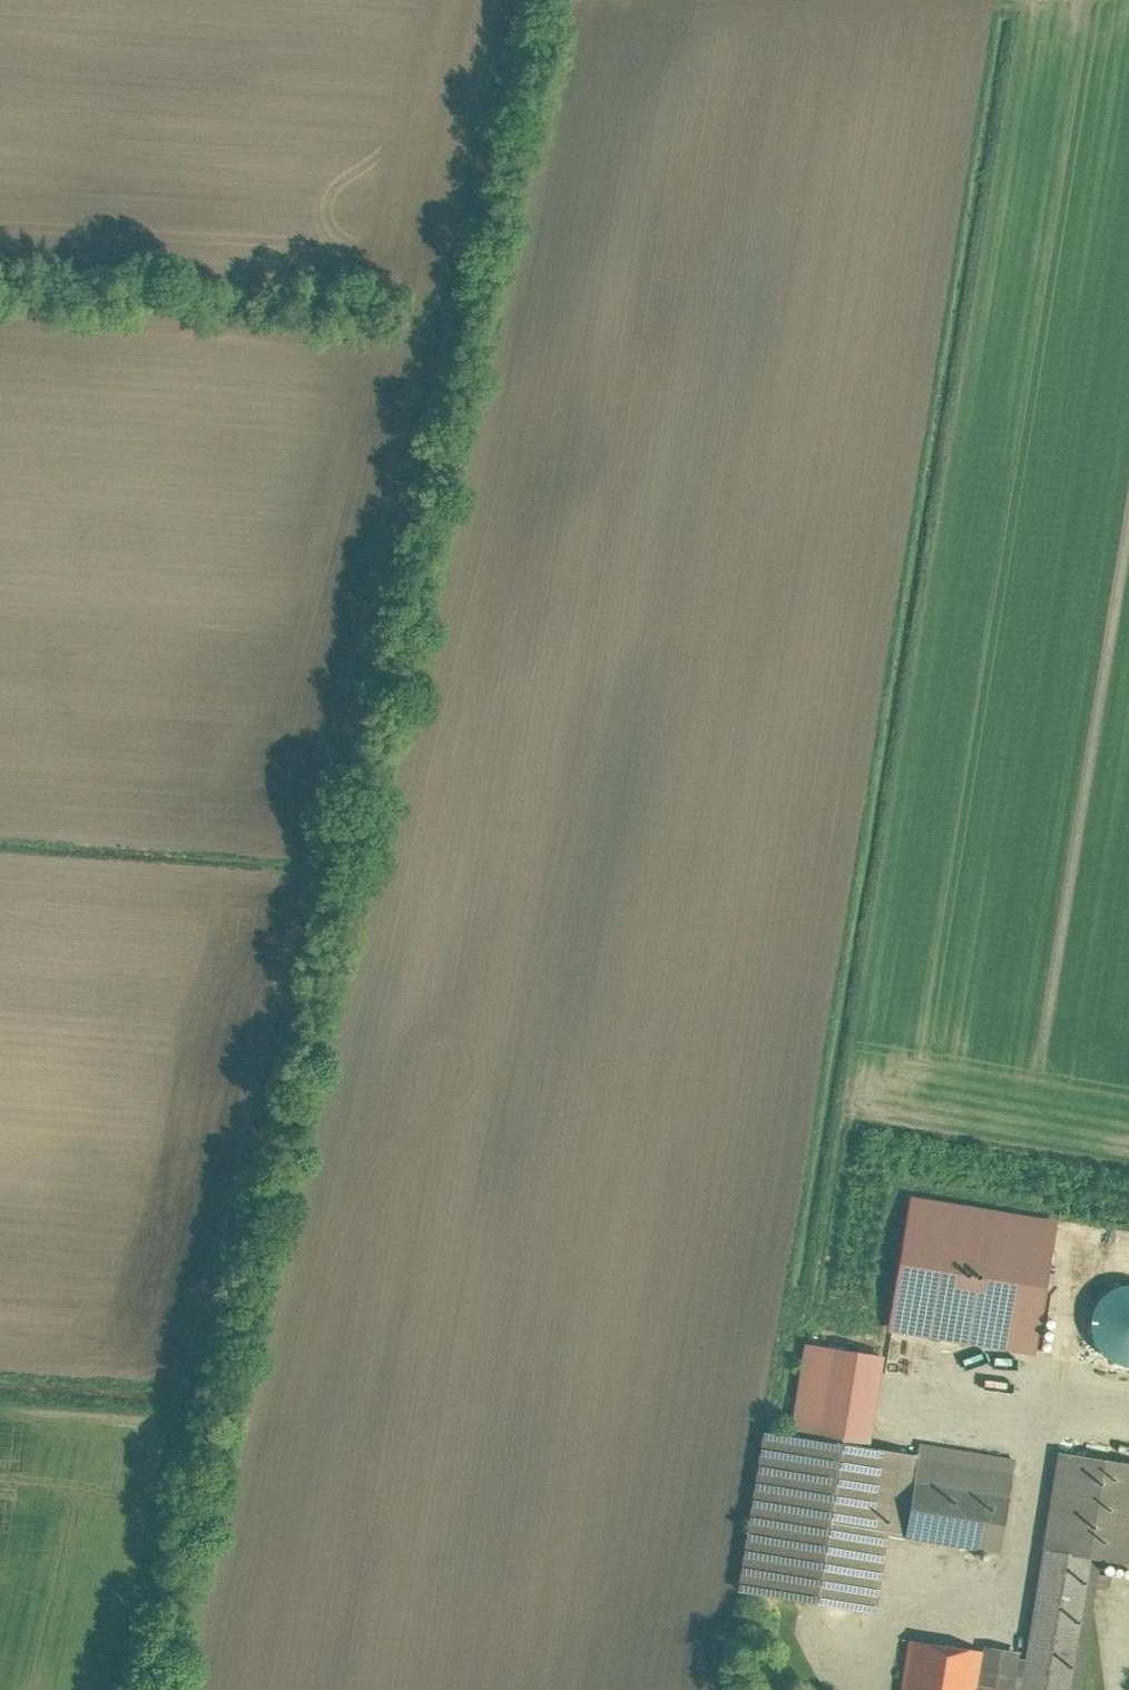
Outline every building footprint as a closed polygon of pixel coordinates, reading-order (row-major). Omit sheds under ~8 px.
[(914,1194),(890,1329),(1035,1354),(1059,1220),(914,1194)] [(1121,1288),(1111,1293),(1102,1301),(1096,1311),(1093,1323),(1094,1334),(1099,1345),(1108,1355),(1120,1361),(1128,1362),(1128,1287),(1121,1288)] [(769,1429),(743,1591),(876,1613),(889,1534),(1003,1552),(1018,1458),(922,1443),(920,1455),(871,1447),(886,1354),(805,1341),(790,1432),(769,1429)] [(1103,1561),(1128,1565),(1128,1462),(1060,1451),(1028,1651),(986,1645),(985,1652),(911,1640),(903,1689),(1082,1689),(1103,1561)]
